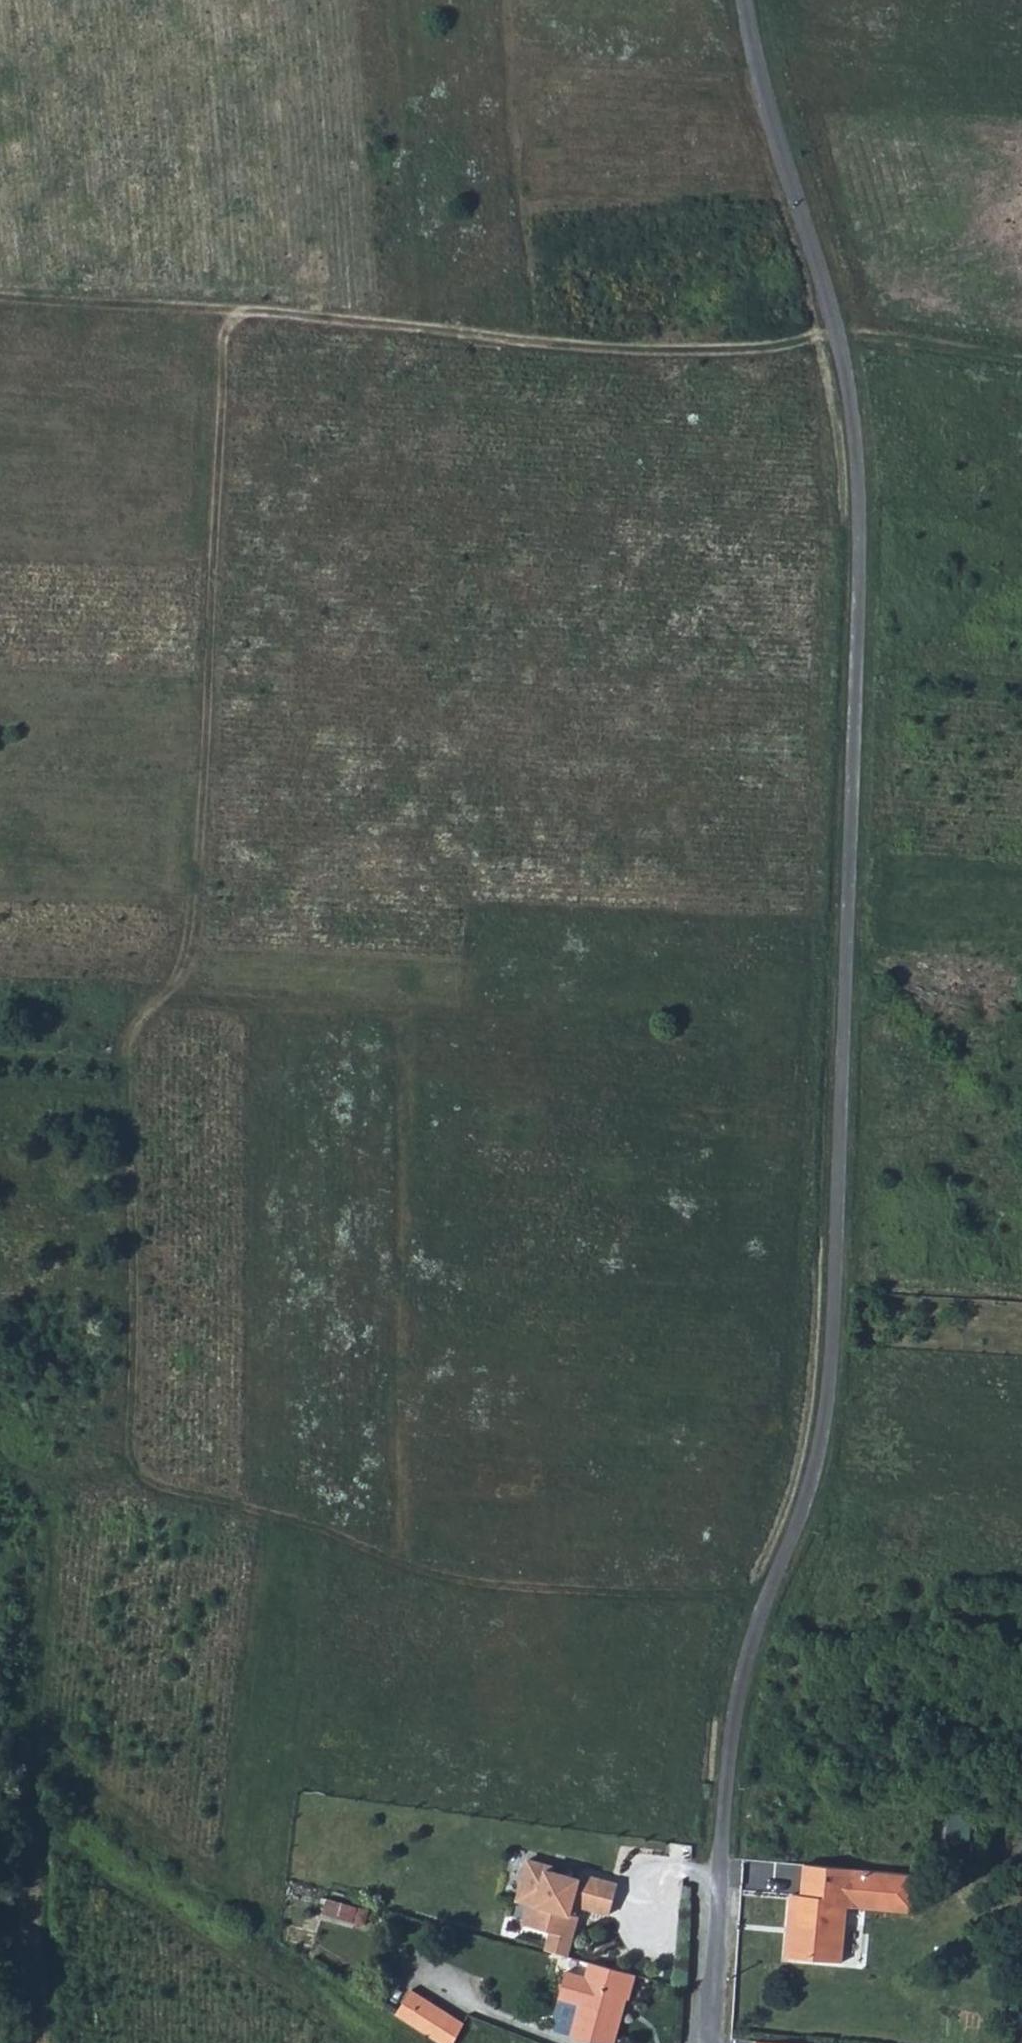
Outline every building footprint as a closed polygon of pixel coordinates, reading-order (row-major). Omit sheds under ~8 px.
[(519,1878),(511,1905),(523,1908),(517,1928),(545,1936),(540,1954),(562,1960),(567,1942),(573,1919),(565,1917),(568,1909),(604,1918),(608,1904),(612,1889),(574,1878),(572,1883),(547,1875),(548,1871),(522,1864),(519,1878)] [(788,1900),(784,1963),(807,1964),(830,1966),(832,1912),(842,1913),(911,1918),(914,1880),(827,1874),(826,1887),(799,1886),(799,1900),(788,1900)] [(327,1918),(372,1926),(375,1909),(330,1901),(327,1918)] [(832,1912),(830,1966),(839,1967),(842,1913),(832,1912)] [(584,1966),(580,1981),(562,1976),(554,2003),(573,2008),(565,2038),(576,2041),(582,2042),(611,2042),(612,2039),(615,2027),(619,2016),(613,2014),(617,2001),(624,2003),(631,1978),(584,1966)] [(461,2028),(461,2026),(408,1994),(392,2019),(397,2023),(424,2039),(430,2042),(453,2042),(461,2028)]
